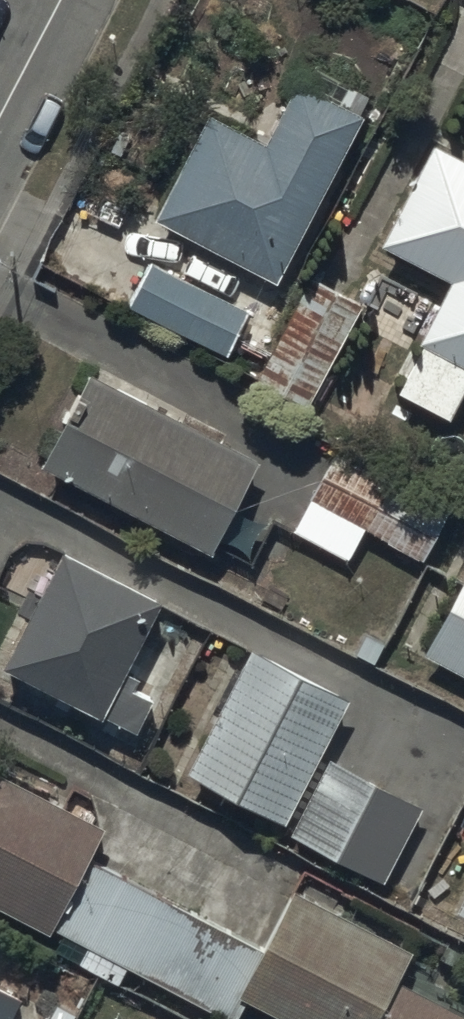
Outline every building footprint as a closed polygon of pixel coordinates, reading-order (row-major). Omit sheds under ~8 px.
[(153,224),(273,286),(362,116),(300,84),(267,147),(209,117),(153,224)] [(437,146),(382,251),(451,287),(419,349),(426,352),(404,393),(450,416),(463,389),(463,160),(437,146)] [(126,307),(226,358),(248,316),(149,264),(126,307)] [(264,368),(313,393),(360,304),(311,279),(264,368)] [(40,463),(218,555),(265,465),(88,373),(40,463)] [(418,562),(444,513),(336,457),(296,533),(352,562),(366,534),(418,562)] [(164,605),(64,553),(3,669),(141,740),(165,693),(128,674),(164,605)] [(463,676),(463,586),(426,656),(463,676)] [(381,646),(366,637),(357,653),(372,662),(381,646)] [(350,704),(253,654),(191,773),(288,823),(350,704)] [(425,809),(336,763),(298,836),(387,882),(425,809)] [(103,835),(0,782),(0,911),(51,936),(103,835)] [(256,952),(98,869),(63,934),(221,1017),(256,952)] [(294,890),(239,997),(282,1018),(463,1018),(400,986),(417,954),(294,890)] [(25,1003),(0,990),(0,1018),(16,1018),(25,1003)]
